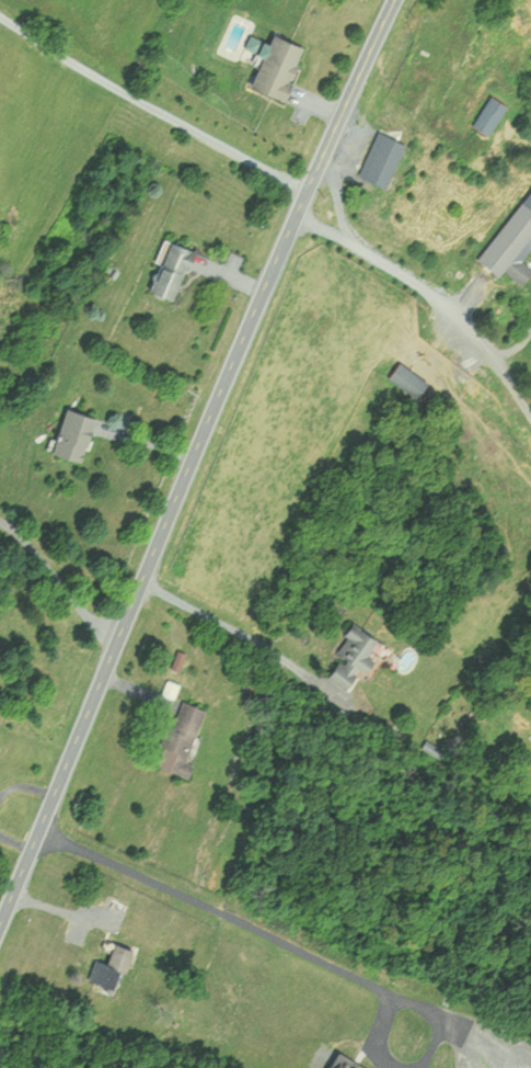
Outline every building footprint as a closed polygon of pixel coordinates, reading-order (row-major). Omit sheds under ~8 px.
[(304,48),(271,36),(251,88),(285,101),(304,48)] [(504,105),(490,95),(469,123),(484,133),(504,105)] [(400,140),(375,129),(355,174),(380,185),(400,140)] [(476,259),(497,275),(502,269),(521,283),(530,269),(530,266),(514,254),(530,231),(530,185),(476,259)] [(174,299),(190,246),(163,238),(147,292),(174,299)] [(389,373),(413,394),(424,382),(400,361),(389,373)] [(83,461),(93,414),(63,408),(53,455),(83,461)] [(321,672),(344,688),(379,640),(355,623),(321,672)] [(151,761),(178,773),(204,708),(177,697),(151,761)] [(95,958),(87,978),(114,990),(131,948),(111,939),(102,960),(95,958)] [(373,1067),(332,1049),(323,1067),(373,1067)]
